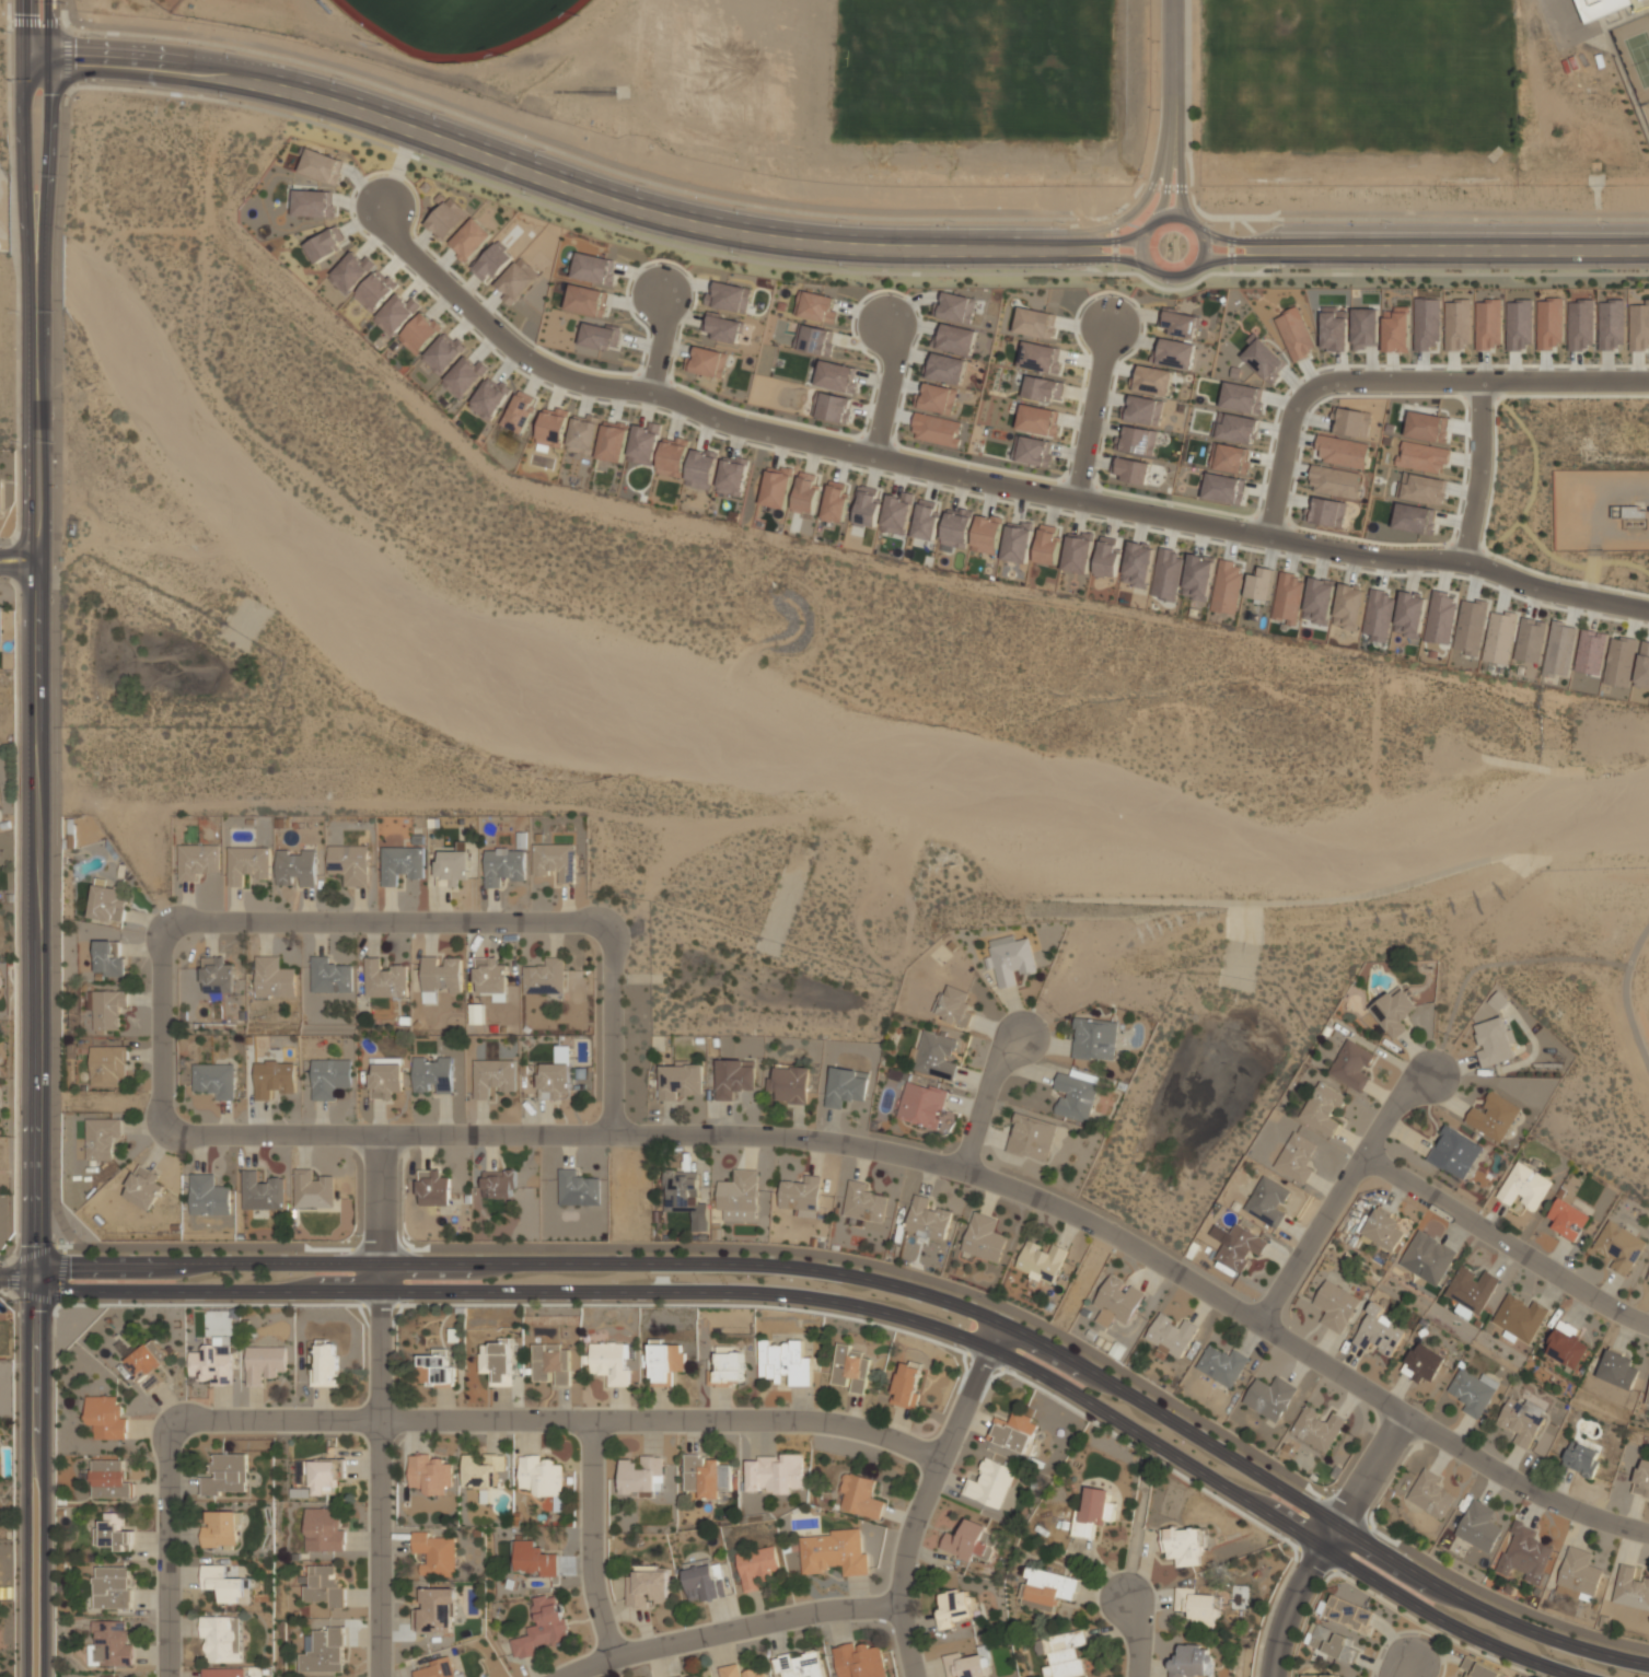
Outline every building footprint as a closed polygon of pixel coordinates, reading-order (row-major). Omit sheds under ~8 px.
[(1592,24),(1581,0),(1646,0),(1592,24)] [(345,161),(309,147),(300,171),(336,185),(345,161)] [(333,217),(334,191),(294,190),(293,216),(333,217)] [(444,242),(470,215),(450,197),(425,224),(444,242)] [(493,234),(475,217),(448,245),(467,263),(493,234)] [(349,244),(338,225),(305,245),(316,264),(349,244)] [(488,284),(514,255),(497,240),(471,270),(488,284)] [(347,295),(377,265),(367,256),(363,260),(354,251),(328,278),(347,295)] [(611,287),(617,261),(578,252),(572,278),(611,287)] [(501,297),(509,306),(540,276),(522,258),(495,283),(505,294),(501,297)] [(354,296),(372,313),(398,286),(380,268),(354,296)] [(747,313),(752,288),(716,281),(714,293),(708,292),(705,305),(747,313)] [(566,309),(603,318),(609,292),(571,284),(566,309)] [(832,311),(835,298),(799,289),(793,314),(835,324),(838,312),(832,311)] [(971,325),(977,299),(941,290),(935,315),(971,325)] [(409,302),(399,292),(373,320),(393,338),(422,306),(413,297),(409,302)] [(1440,299),(1414,299),(1413,350),(1439,350),(1440,299)] [(1536,301),(1538,348),(1564,348),(1563,300),(1536,301)] [(1648,351),(1648,300),(1646,300),(1646,305),(1630,305),(1629,350),(1648,351)] [(1444,302),(1445,349),(1471,348),(1470,301),(1444,302)] [(1532,344),(1532,301),(1506,301),(1506,352),(1524,351),(1524,344),(1532,344)] [(1568,301),(1567,351),(1593,351),(1594,301),(1568,301)] [(1624,301),(1598,302),(1599,349),(1625,349),(1624,301)] [(1475,302),(1475,348),(1501,349),(1502,302),(1475,302)] [(1410,307),(1393,306),(1393,311),(1383,310),(1382,353),(1409,353),(1410,307)] [(1057,314),(1019,307),(1014,332),(1052,340),(1057,314)] [(1291,361),(1315,352),(1299,308),(1275,316),(1291,361)] [(1320,349),(1347,350),(1348,308),(1321,308),(1320,349)] [(1378,308),(1351,308),(1352,351),(1366,351),(1365,345),(1379,345),(1378,308)] [(1171,335),(1196,339),(1200,315),(1162,309),(1158,326),(1172,329),(1171,335)] [(397,339),(416,357),(443,329),(424,311),(397,339)] [(744,321),(706,313),(701,335),(740,343),(744,321)] [(617,350),(622,328),(583,321),(579,343),(617,350)] [(934,347),(971,356),(978,331),(940,322),(934,347)] [(834,344),(830,343),(833,331),(799,323),(793,348),(831,357),(834,344)] [(447,331),(420,360),(440,378),(466,349),(447,331)] [(1245,341),(1251,346),(1241,357),(1270,384),(1288,365),(1254,332),(1245,341)] [(1192,370),(1196,344),(1158,337),(1153,362),(1192,370)] [(1056,374),(1062,349),(1023,340),(1018,366),(1056,374)] [(728,353),(694,346),(692,358),(687,357),(685,371),(724,378),(728,353)] [(962,385),(967,360),(929,352),(924,376),(962,385)] [(460,401),(490,369),(480,360),(476,365),(467,356),(442,383),(460,401)] [(816,386),(855,393),(859,367),(820,360),(816,386)] [(1168,397),(1173,371),(1135,364),(1131,390),(1168,397)] [(1061,403),(1065,382),(1027,375),(1023,395),(1061,403)] [(500,385),(489,377),(469,408),(492,422),(512,389),(502,382),(500,385)] [(914,406),(952,415),(959,390),(924,382),(921,394),(918,393),(914,406)] [(1261,413),(1263,386),(1224,382),(1222,409),(1261,413)] [(504,427),(524,435),(538,398),(518,390),(504,427)] [(812,417),(849,423),(853,397),(816,392),(812,417)] [(1159,426),(1164,401),(1130,395),(1128,407),(1123,406),(1121,419),(1159,426)] [(1055,437),(1061,412),(1022,404),(1017,428),(1055,437)] [(568,410),(543,407),(538,444),(563,447),(568,410)] [(1365,438),(1369,412),(1337,407),(1333,432),(1365,438)] [(1213,438),(1256,443),(1259,418),(1216,412),(1213,438)] [(1449,416),(1409,412),(1406,438),(1446,442),(1449,416)] [(963,422),(917,413),(912,439),(958,448),(963,422)] [(601,417),(587,414),(587,418),(574,415),(567,451),(592,456),(601,417)] [(622,463),(630,425),(605,420),(597,458),(622,463)] [(635,425),(628,461),(654,466),(662,424),(650,422),(649,428),(635,425)] [(1115,451),(1154,456),(1157,430),(1123,426),(1122,436),(1117,436),(1115,451)] [(1370,444),(1318,434),(1315,450),(1321,451),(1320,461),(1365,469),(1370,444)] [(1051,442),(1017,435),(1012,460),(1050,467),(1053,454),(1049,454),(1051,442)] [(656,472),(681,478),(690,442),(665,436),(656,472)] [(1397,466),(1445,474),(1449,448),(1401,440),(1397,466)] [(1245,474),(1250,448),(1215,442),(1210,468),(1245,474)] [(685,484),(710,490),(719,454),(694,448),(685,484)] [(716,492),(742,497),(750,459),(736,456),(736,459),(723,456),(716,492)] [(1148,484),(1151,461),(1113,457),(1112,473),(1121,474),(1120,481),(1148,484)] [(1309,490),(1356,499),(1361,473),(1314,464),(1309,490)] [(760,504),(786,509),(794,469),(782,466),(782,470),(768,467),(760,504)] [(793,511),(815,514),(819,485),(815,484),(817,474),(799,471),(793,511)] [(1204,499),(1243,504),(1246,478),(1207,473),(1204,499)] [(1397,497),(1441,506),(1447,480),(1411,473),(1409,485),(1400,483),(1397,497)] [(821,519),(843,524),(850,494),(845,493),(847,484),(830,480),(821,519)] [(877,528),(881,488),(859,486),(855,526),(877,528)] [(888,494),(880,530),(906,536),(916,494),(902,491),(901,496),(888,494)] [(1347,501),(1309,497),(1306,522),(1343,527),(1347,501)] [(942,504),(921,499),(912,536),(933,541),(942,504)] [(1437,509),(1397,502),(1393,528),(1432,535),(1437,509)] [(1623,528),(1647,529),(1647,507),(1612,506),(1612,518),(1623,518),(1623,528)] [(975,511),(961,508),(960,511),(949,509),(940,543),(966,549),(975,511)] [(996,556),(1004,519),(979,513),(971,550),(996,556)] [(1027,564),(1034,525),(1009,520),(1001,559),(1027,564)] [(1060,540),(1056,539),(1058,526),(1040,524),(1035,562),(1057,565),(1060,540)] [(1062,569),(1088,574),(1095,534),(1082,531),(1081,535),(1069,533),(1062,569)] [(1117,578),(1121,549),(1117,549),(1118,538),(1100,536),(1095,575),(1117,578)] [(1147,588),(1155,546),(1130,541),(1122,584),(1147,588)] [(1175,601),(1184,554),(1159,549),(1150,597),(1175,601)] [(1207,602),(1216,558),(1190,553),(1181,596),(1207,602)] [(1244,563),(1220,559),(1211,609),(1234,614),(1244,563)] [(1276,569),(1261,566),(1259,576),(1247,574),(1243,596),(1269,601),(1276,569)] [(1301,574),(1278,571),(1272,620),(1296,623),(1301,574)] [(1329,626),(1335,581),(1309,578),(1305,611),(1313,612),(1312,623),(1329,626)] [(1335,616),(1344,618),(1342,628),(1358,631),(1366,588),(1340,584),(1335,616)] [(1448,645),(1458,595),(1433,590),(1423,640),(1448,645)] [(1393,633),(1419,638),(1428,597),(1402,592),(1393,633)] [(1462,598),(1454,650),(1480,654),(1488,602),(1462,598)] [(1492,611),(1482,660),(1508,665),(1518,616),(1492,611)] [(1515,660),(1541,663),(1546,621),(1520,618),(1515,660)] [(1544,676),(1557,677),(1557,674),(1570,676),(1576,626),(1551,623),(1544,676)] [(1599,676),(1608,634),(1583,629),(1574,671),(1599,676)] [(1604,684),(1629,688),(1636,640),(1611,636),(1604,684)] [(1648,689),(1648,642),(1643,640),(1634,686),(1648,689)] [(178,845),(178,881),(201,881),(201,870),(219,870),(219,845),(178,845)] [(369,887),(369,845),(328,845),(328,875),(344,875),(344,887),(369,887)] [(574,845),(533,845),(533,875),(557,875),(557,883),(574,883),(574,845)] [(423,847),(381,847),(381,886),(400,886),(400,876),(423,876),(423,847)] [(228,848),(228,887),(244,887),(244,877),(269,877),(269,848),(228,848)] [(315,887),(315,850),(276,850),(276,887),(315,887)] [(485,850),(485,887),(504,887),(504,882),(526,882),(526,850),(485,850)] [(436,887),(468,887),(468,851),(436,851),(436,887)] [(88,918),(120,924),(127,892),(94,885),(88,918)] [(1036,969),(1031,939),(1018,941),(1017,935),(990,940),(992,956),(986,957),(988,969),(996,968),(999,989),(1019,986),(1017,973),(1036,969)] [(95,976),(123,976),(123,942),(95,942),(95,976)] [(255,998),(295,998),(295,967),(282,967),(282,955),(255,955),(255,998)] [(351,966),(332,966),(332,956),(311,956),(312,993),(352,993),(351,966)] [(234,992),(234,965),(225,965),(225,957),(201,957),(201,992),(234,992)] [(462,957),(422,957),(421,993),(462,993),(462,957)] [(407,966),(383,966),(383,958),(365,958),(365,998),(407,998),(407,966)] [(565,994),(565,958),(545,958),(545,968),(523,968),(523,994),(565,994)] [(496,959),(474,960),(475,995),(508,994),(508,967),(496,967),(496,959)] [(976,1009),(965,1003),(969,993),(948,983),(932,1014),(966,1030),(976,1009)] [(1409,1029),(1403,1017),(1416,1010),(1403,986),(1370,1004),(1390,1040),(1409,1029)] [(1510,1000),(1500,990),(1488,1001),(1498,1012),(1510,1000)] [(127,1010),(127,992),(92,992),(92,1033),(118,1033),(118,1010),(127,1010)] [(1505,1016),(1473,1025),(1485,1067),(1517,1058),(1505,1016)] [(1071,1058),(1114,1062),(1118,1023),(1076,1018),(1071,1058)] [(953,1080),(957,1062),(950,1060),(955,1038),(921,1029),(911,1070),(953,1080)] [(1380,1053),(1346,1038),(1328,1076),(1361,1091),(1372,1065),(1374,1067),(1380,1053)] [(90,1087),(119,1087),(119,1078),(127,1078),(127,1047),(90,1047),(90,1087)] [(538,1099),(571,1099),(572,1047),(555,1047),(555,1064),(538,1064),(538,1099)] [(452,1094),(452,1059),(413,1059),(413,1094),(452,1094)] [(717,1099),(736,1099),(736,1091),(756,1091),(756,1059),(717,1059),(717,1099)] [(352,1060),(312,1060),(312,1100),(335,1100),(335,1090),(352,1090),(352,1060)] [(473,1061),(473,1099),(491,1099),(491,1092),(515,1092),(515,1061),(473,1061)] [(255,1063),(255,1100),(272,1100),(272,1092),(298,1092),(298,1063),(255,1063)] [(234,1102),(234,1064),(194,1064),(194,1093),(213,1093),(213,1102),(234,1102)] [(403,1064),(369,1064),(369,1100),(394,1100),(394,1092),(403,1092),(403,1064)] [(704,1064),(660,1064),(660,1099),(704,1099),(704,1064)] [(809,1104),(810,1067),(770,1065),(769,1091),(777,1091),(777,1103),(809,1104)] [(832,1065),(826,1106),(848,1109),(849,1099),(866,1102),(869,1070),(832,1065)] [(1099,1086),(1058,1073),(1053,1091),(1061,1094),(1055,1114),(1085,1123),(1099,1086)] [(895,1119),(937,1131),(948,1093),(906,1081),(895,1119)] [(1345,1094),(1319,1081),(1299,1120),(1333,1137),(1340,1120),(1334,1117),(1345,1094)] [(1464,1122),(1500,1144),(1522,1109),(1493,1091),(1482,1108),(1475,1105),(1464,1122)] [(1058,1126),(1018,1113),(1005,1150),(1045,1163),(1058,1126)] [(120,1119),(85,1119),(85,1161),(111,1161),(111,1139),(120,1139),(120,1119)] [(1499,1151),(1443,1127),(1427,1163),(1484,1187),(1499,1151)] [(1304,1186),(1315,1167),(1308,1163),(1319,1144),(1294,1130),(1274,1168),(1304,1186)] [(1553,1180),(1518,1161),(1497,1198),(1513,1207),(1517,1200),(1536,1211),(1553,1180)] [(163,1187),(155,1184),(160,1175),(139,1163),(121,1195),(150,1211),(163,1187)] [(599,1204),(599,1179),(580,1179),(580,1168),(559,1168),(559,1204),(599,1204)] [(733,1181),(718,1180),(718,1221),(757,1222),(758,1169),(733,1168),(733,1181)] [(294,1208),(335,1208),(335,1178),(315,1178),(315,1169),(294,1169),(294,1208)] [(451,1206),(451,1179),(441,1179),(441,1169),(418,1169),(418,1206),(451,1206)] [(243,1171),(243,1210),(284,1210),(284,1180),(258,1180),(258,1171),(243,1171)] [(516,1171),(483,1171),(483,1198),(516,1198),(516,1171)] [(664,1211),(698,1211),(698,1172),(664,1172),(664,1211)] [(217,1174),(190,1174),(190,1214),(230,1214),(230,1186),(217,1185),(217,1174)] [(822,1176),(801,1174),(800,1184),(780,1183),(779,1206),(799,1207),(799,1216),(818,1218),(822,1176)] [(1290,1190),(1264,1175),(1244,1210),(1277,1228),(1287,1211),(1280,1208),(1290,1190)] [(843,1216),(883,1222),(886,1197),(869,1195),(871,1183),(848,1179),(843,1216)] [(944,1242),(951,1213),(930,1208),(932,1198),(915,1193),(905,1232),(944,1242)] [(1556,1223),(1552,1230),(1576,1245),(1592,1218),(1560,1198),(1547,1218),(1556,1223)] [(1394,1253),(1405,1231),(1397,1226),(1402,1218),(1378,1204),(1361,1236),(1394,1253)] [(999,1219),(974,1211),(961,1253),(999,1263),(1008,1234),(996,1231),(999,1219)] [(1610,1268),(1627,1277),(1647,1241),(1609,1221),(1593,1249),(1614,1260),(1610,1268)] [(1259,1257),(1268,1241),(1234,1222),(1215,1259),(1241,1273),(1252,1254),(1259,1257)] [(1438,1288),(1459,1251),(1419,1228),(1398,1266),(1438,1288)] [(1052,1286),(1068,1249),(1052,1243),(1048,1249),(1027,1241),(1014,1269),(1052,1286)] [(1480,1276),(1460,1266),(1444,1297),(1482,1315),(1498,1278),(1483,1270),(1480,1276)] [(1127,1326),(1146,1292),(1112,1272),(1093,1305),(1102,1309),(1095,1320),(1108,1328),(1114,1318),(1127,1326)] [(1362,1298),(1327,1280),(1314,1305),(1327,1312),(1321,1323),(1343,1335),(1362,1298)] [(1491,1324),(1530,1344),(1551,1309),(1532,1298),(1529,1305),(1508,1294),(1491,1324)] [(1393,1359),(1407,1329),(1383,1318),(1387,1309),(1373,1303),(1356,1340),(1393,1359)] [(1453,1312),(1468,1319),(1472,1311),(1457,1304),(1453,1312)] [(1182,1359),(1199,1326),(1181,1316),(1177,1323),(1160,1313),(1146,1338),(1159,1346),(1154,1353),(1168,1360),(1171,1353),(1182,1359)] [(1581,1330),(1560,1319),(1544,1353),(1576,1370),(1588,1347),(1577,1340),(1581,1330)] [(155,1370),(169,1360),(153,1339),(123,1362),(147,1394),(163,1381),(155,1370)] [(338,1386),(338,1339),(313,1339),(313,1386),(338,1386)] [(759,1340),(759,1377),(770,1377),(770,1385),(810,1385),(809,1340),(759,1340)] [(1448,1356),(1420,1340),(1402,1370),(1430,1386),(1448,1356)] [(511,1386),(511,1342),(479,1342),(479,1374),(489,1374),(490,1387),(511,1386)] [(590,1375),(605,1375),(605,1387),(629,1387),(630,1342),(591,1342),(590,1375)] [(851,1344),(837,1342),(831,1389),(866,1394),(870,1358),(850,1355),(851,1344)] [(570,1343),(533,1343),(533,1385),(570,1385),(570,1343)] [(649,1344),(649,1354),(642,1354),(642,1369),(651,1369),(651,1383),(673,1383),(673,1372),(686,1372),(685,1343),(649,1344)] [(1231,1389),(1250,1358),(1233,1348),(1228,1358),(1208,1346),(1195,1369),(1231,1389)] [(189,1347),(189,1375),(198,1375),(198,1385),(232,1385),(232,1347),(189,1347)] [(288,1347),(246,1347),(246,1386),(265,1386),(265,1376),(288,1376),(288,1347)] [(1598,1376),(1630,1390),(1639,1371),(1629,1366),(1633,1356),(1610,1347),(1598,1376)] [(708,1371),(708,1384),(744,1383),(744,1348),(717,1348),(717,1371),(708,1371)] [(454,1385),(454,1364),(448,1364),(448,1349),(433,1349),(433,1354),(418,1354),(418,1385),(454,1385)] [(925,1364),(901,1359),(890,1404),(915,1409),(925,1364)] [(1464,1400),(1460,1409),(1480,1420),(1500,1383),(1483,1374),(1480,1379),(1461,1369),(1449,1393),(1464,1400)] [(1278,1422),(1297,1386),(1275,1375),(1270,1384),(1256,1376),(1242,1404),(1278,1422)] [(1528,1449),(1547,1413),(1512,1395),(1497,1423),(1516,1433),(1511,1441),(1528,1449)] [(126,1439),(126,1406),(117,1406),(117,1396),(85,1396),(85,1428),(95,1428),(95,1439),(126,1439)] [(1327,1454),(1347,1420),(1333,1411),(1327,1420),(1305,1407),(1290,1432),(1327,1454)] [(986,1438),(1026,1454),(1039,1421),(1014,1411),(1009,1423),(995,1417),(986,1438)] [(1602,1452),(1571,1441),(1561,1466),(1592,1478),(1602,1452)] [(247,1453),(211,1453),(211,1475),(200,1475),(200,1494),(247,1494),(247,1453)] [(507,1454),(464,1453),(463,1489),(483,1489),(483,1501),(495,1502),(495,1488),(506,1488),(507,1454)] [(419,1487),(419,1495),(445,1495),(445,1487),(452,1487),(452,1464),(442,1464),(442,1454),(408,1454),(408,1487),(419,1487)] [(746,1493),(804,1493),(804,1454),(746,1454),(746,1493)] [(553,1455),(519,1455),(519,1488),(532,1488),(531,1498),(554,1498),(554,1511),(562,1511),(564,1466),(553,1466),(553,1455)] [(720,1455),(684,1455),(684,1489),(695,1489),(695,1499),(719,1499),(719,1489),(730,1489),(731,1465),(720,1465),(720,1455)] [(620,1494),(664,1494),(664,1456),(620,1456),(620,1494)] [(1000,1509),(1016,1468),(986,1457),(977,1481),(968,1478),(962,1495),(1000,1509)] [(91,1498),(131,1498),(131,1481),(124,1481),(124,1459),(91,1459),(91,1498)] [(297,1459),(297,1483),(310,1483),(310,1494),(339,1494),(339,1459),(297,1459)] [(1639,1459),(1634,1493),(1648,1496),(1648,1461),(1639,1459)] [(1444,1478),(1424,1467),(1406,1500),(1441,1518),(1454,1495),(1439,1488),(1444,1478)] [(880,1521),(885,1500),(874,1498),(879,1479),(846,1471),(837,1511),(880,1521)] [(1110,1489),(1087,1487),(1084,1512),(1075,1511),(1074,1519),(1076,1519),(1074,1535),(1093,1537),(1095,1522),(1113,1524),(1116,1504),(1108,1503),(1110,1489)] [(1503,1528),(1490,1522),(1496,1510),(1474,1498),(1454,1536),(1490,1554),(1503,1528)] [(304,1551),(345,1551),(345,1517),(337,1517),(337,1506),(304,1506),(304,1551)] [(201,1511),(201,1549),(239,1549),(239,1511),(201,1511)] [(132,1551),(132,1530),(123,1530),(123,1513),(102,1513),(102,1528),(97,1528),(97,1551),(132,1551)] [(972,1561),(974,1556),(987,1561),(997,1536),(986,1532),(988,1526),(967,1518),(959,1537),(946,1532),(940,1549),(972,1561)] [(1554,1546),(1533,1539),(1536,1527),(1513,1521),(1498,1572),(1511,1576),(1513,1570),(1525,1574),(1523,1582),(1541,1587),(1554,1546)] [(870,1574),(867,1528),(799,1533),(802,1571),(845,1569),(845,1576),(870,1574)] [(1204,1566),(1203,1528),(1163,1529),(1163,1559),(1177,1558),(1177,1566),(1204,1566)] [(413,1535),(413,1554),(421,1554),(421,1577),(455,1577),(455,1535),(413,1535)] [(558,1553),(538,1553),(538,1540),(514,1540),(514,1576),(558,1576),(558,1553)] [(743,1592),(765,1588),(763,1575),(782,1572),(778,1546),(736,1553),(743,1592)] [(1593,1553),(1569,1546),(1555,1592),(1593,1604),(1604,1569),(1590,1564),(1593,1553)] [(689,1605),(727,1598),(720,1562),(683,1569),(689,1605)] [(1648,1610),(1648,1580),(1635,1577),(1637,1568),(1621,1564),(1613,1603),(1648,1610)] [(227,1565),(202,1565),(201,1589),(216,1591),(214,1603),(252,1604),(253,1577),(225,1577),(227,1565)] [(344,1606),(345,1584),(335,1584),(335,1565),(309,1565),(309,1585),(303,1585),(303,1606),(344,1606)] [(1079,1579),(1027,1566),(1024,1577),(1025,1577),(1020,1598),(1057,1607),(1060,1597),(1074,1601),(1079,1579)] [(131,1609),(131,1567),(93,1567),(93,1609),(131,1609)] [(670,1568),(627,1568),(627,1606),(670,1606),(670,1568)] [(1216,1595),(1195,1594),(1195,1588),(1176,1587),(1175,1611),(1190,1611),(1189,1627),(1215,1627),(1216,1595)] [(418,1632),(455,1632),(455,1588),(418,1588),(418,1632)] [(939,1630),(953,1627),(952,1621),(976,1616),(970,1588),(939,1594),(942,1609),(935,1611),(939,1630)] [(560,1593),(532,1599),(537,1624),(524,1628),(525,1637),(510,1640),(514,1657),(572,1644),(560,1593)] [(1373,1612),(1331,1595),(1323,1617),(1365,1633),(1373,1612)] [(242,1662),(242,1616),(200,1616),(200,1662),(242,1662)] [(130,1667),(131,1622),(93,1621),(92,1645),(89,1645),(88,1666),(130,1667)] [(1360,1650),(1351,1647),(1355,1638),(1316,1625),(1308,1647),(1356,1663),(1360,1650)] [(299,1673),(344,1673),(344,1627),(309,1627),(309,1651),(299,1651),(299,1673)] [(1078,1647),(1088,1645),(1084,1630),(1033,1640),(1036,1656),(1047,1654),(1050,1665),(1042,1667),(1044,1676),(1071,1676),(1084,1674),(1078,1647)] [(880,1641),(834,1650),(838,1676),(887,1676),(880,1641)] [(1209,1646),(1179,1645),(1178,1660),(1171,1660),(1170,1676),(1186,1676),(1186,1675),(1208,1676),(1209,1646)] [(818,1647),(771,1657),(775,1676),(783,1675),(784,1676),(824,1676),(818,1647)] [(947,1676),(954,1676),(963,1675),(963,1676),(987,1676),(983,1654),(961,1659),(960,1652),(943,1656),(947,1676)] [(415,1676),(458,1676),(452,1656),(413,1667),(415,1676)] [(1467,1656),(1461,1668),(1468,1671),(1465,1676),(1507,1676),(1467,1656)] [(721,1676),(768,1676),(766,1667),(742,1673),(740,1663),(719,1666),(721,1676)] [(249,1667),(198,1667),(198,1676),(249,1676),(249,1667)]
